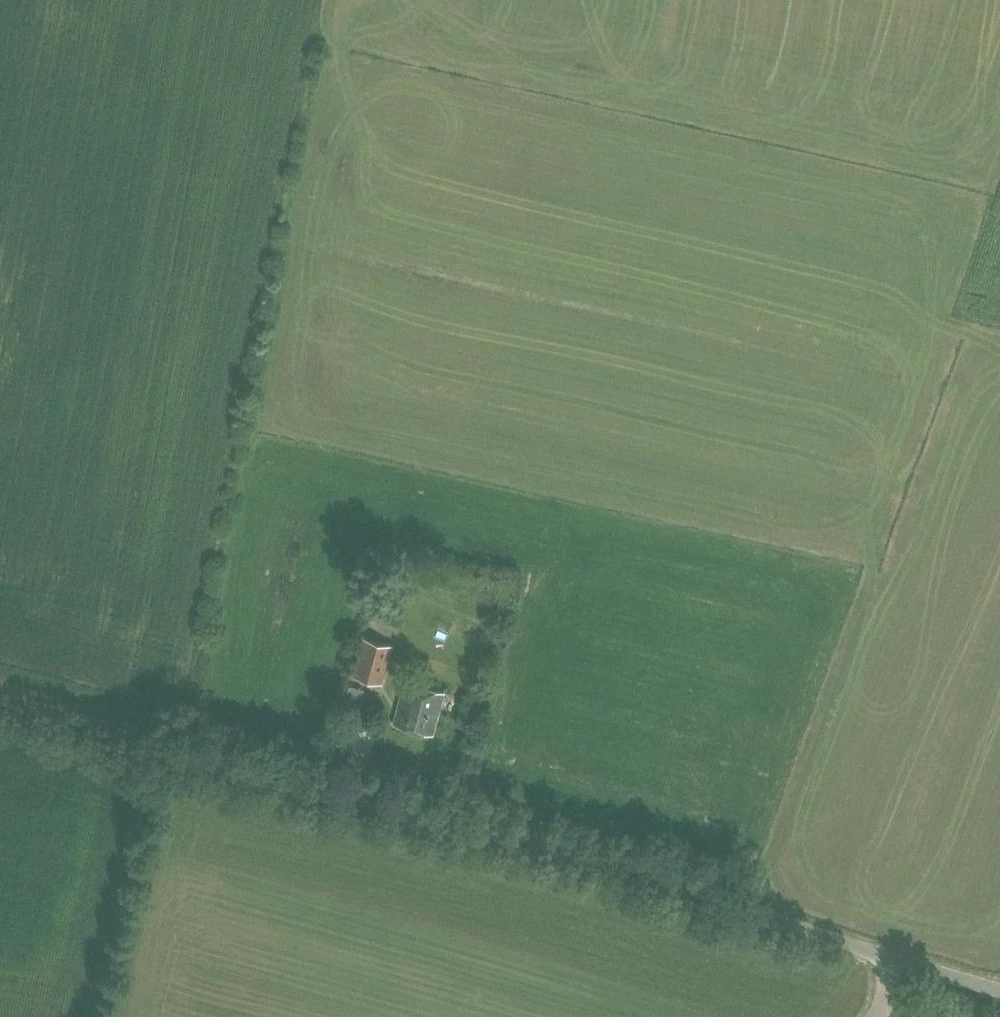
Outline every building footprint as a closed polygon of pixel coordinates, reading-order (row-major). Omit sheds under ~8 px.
[(355,673),(384,681),(390,658),(393,644),(365,636),(361,650),(355,673)] [(393,722),(433,733),(444,692),(404,681),(393,722)]
